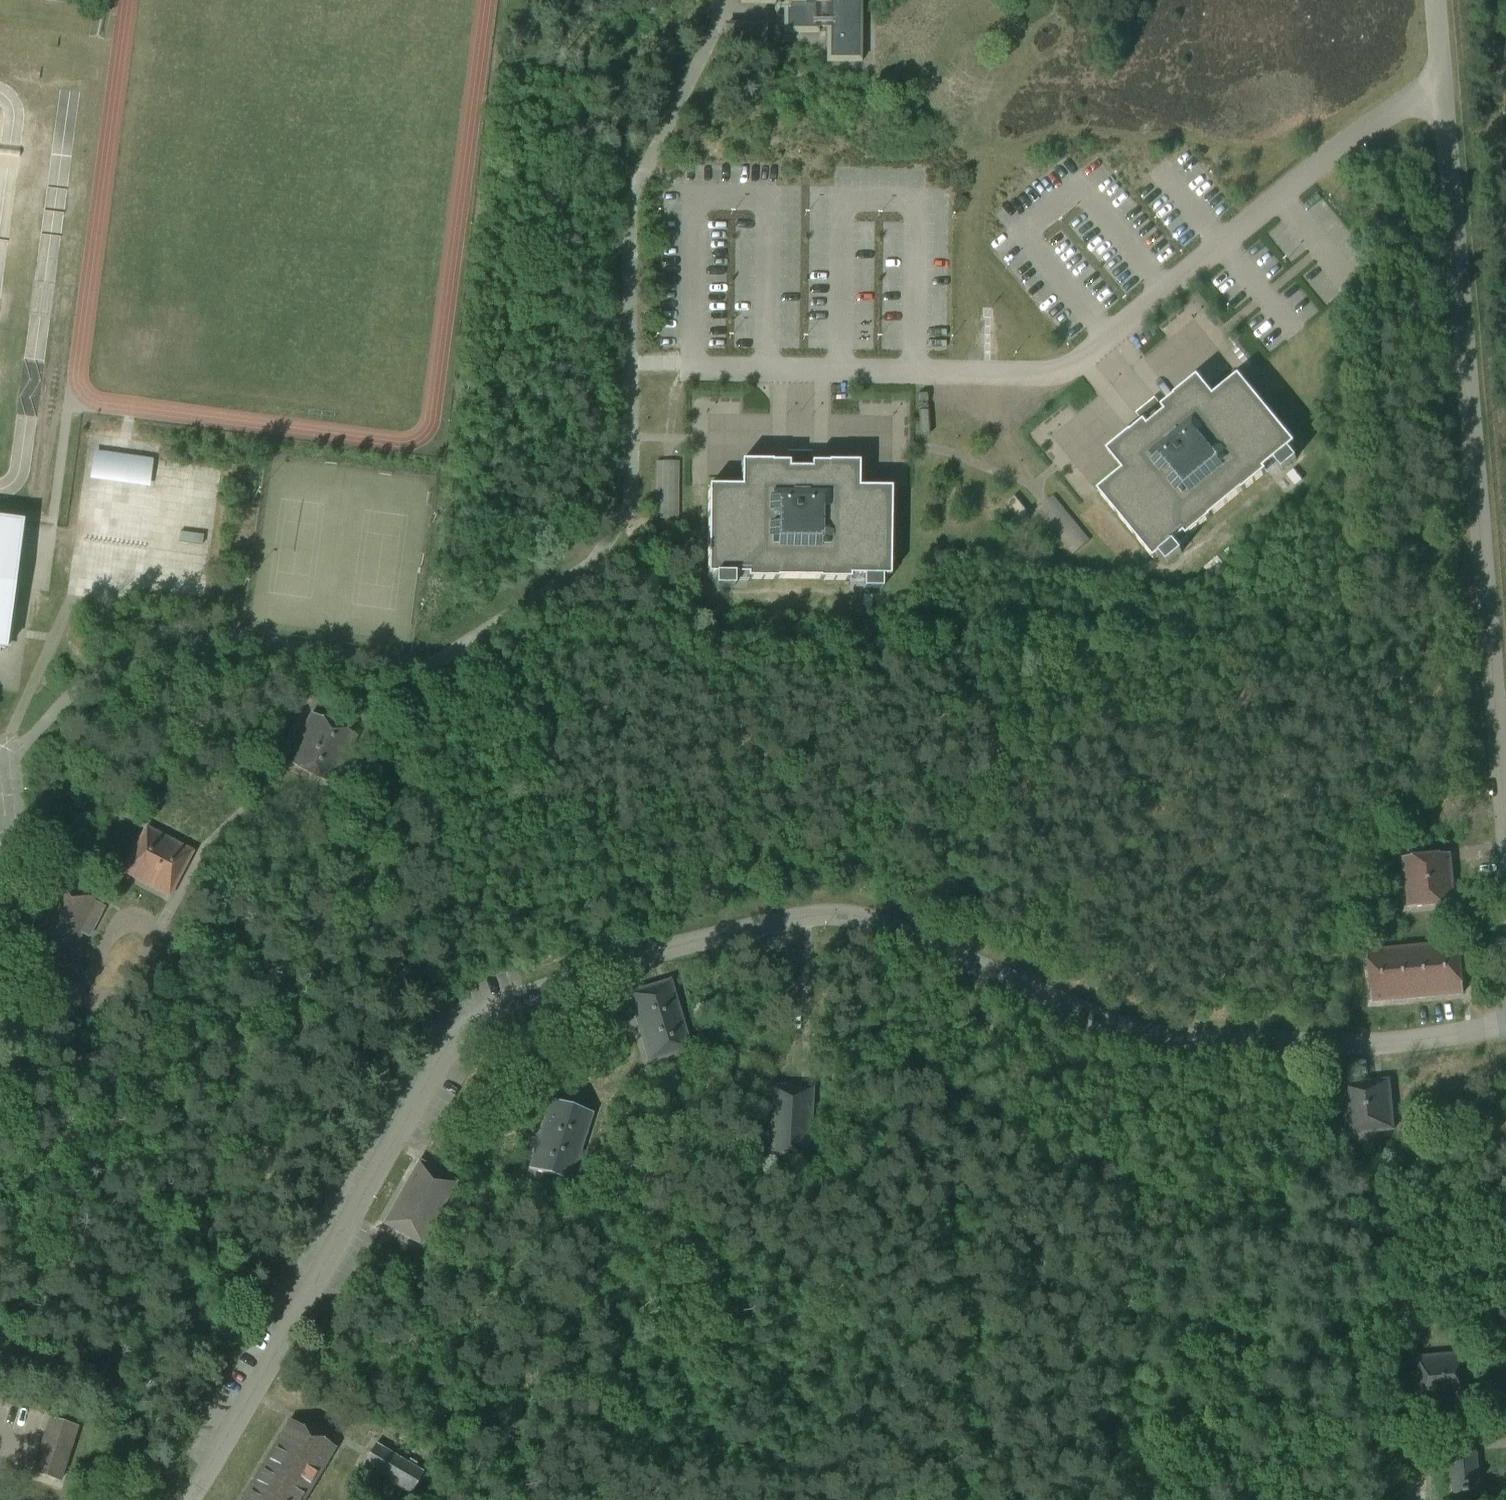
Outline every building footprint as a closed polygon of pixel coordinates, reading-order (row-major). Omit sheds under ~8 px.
[(862,0),(783,0),(783,34),(818,34),(818,29),(826,29),(826,63),(861,63),(862,0)] [(1295,445),(1239,376),(1214,397),(1198,377),(1174,397),(1162,407),(1159,403),(1140,418),(1144,422),(1131,433),(1131,432),(1107,452),(1123,471),(1098,492),(1154,560),(1160,555),(1168,565),(1183,553),(1175,543),(1185,535),(1187,537),(1211,518),(1211,517),(1242,491),(1243,492),(1267,472),(1265,470),(1275,461),(1283,471),(1297,459),(1289,449),(1295,445)] [(863,577),(863,590),(882,590),(882,577),(889,577),(890,489),(858,489),(858,463),(827,463),(827,464),(811,464),(811,458),(794,458),(788,458),(788,464),(772,463),(772,462),(741,462),(741,487),(708,487),(707,575),(715,575),(715,588),(734,588),(734,576),(747,576),(747,579),(778,580),(778,579),(819,579),(819,580),(850,581),(850,577),(863,577)] [(1015,497),(1006,505),(1021,523),(1030,516),(1027,511),(1015,497)] [(6,650),(22,523),(21,523),(21,524),(4,522),(3,522),(0,521),(0,649),(6,650)] [(286,764),(302,772),(331,787),(356,737),(311,714),(286,764)] [(169,898),(175,887),(193,853),(145,828),(122,873),(169,898)] [(1450,855),(1409,858),(1403,859),(1408,909),(1455,904),(1450,855)] [(92,914),(97,904),(52,881),(21,939),(67,962),(81,935),(88,938),(99,918),(92,914)] [(1463,994),(1462,980),(1458,944),(1368,952),(1373,1003),(1463,994)] [(670,981),(658,985),(628,994),(649,1063),(691,1051),(670,981)] [(1389,1081),(1376,1082),(1342,1086),(1347,1136),(1393,1132),(1389,1081)] [(812,1089),(800,1088),(769,1087),(765,1159),(809,1161),(812,1089)] [(592,1114),(555,1102),(551,1101),(529,1170),(570,1183),(592,1114)] [(456,1183),(423,1164),(419,1162),(383,1225),(421,1246),(456,1183)] [(1470,1401),(1466,1360),(1466,1354),(1416,1359),(1420,1406),(1470,1401)] [(59,1482),(77,1427),(50,1419),(32,1474),(59,1482)] [(335,1449),(289,1421),(242,1499),(305,1499),(335,1449)] [(375,1445),(366,1461),(362,1466),(410,1495),(423,1474),(414,1468),(416,1464),(409,1460),(407,1464),(375,1445)] [(1479,1492),(1478,1483),(1475,1452),(1451,1455),(1455,1495),(1463,1494),(1470,1494),(1470,1493),(1479,1492)]
